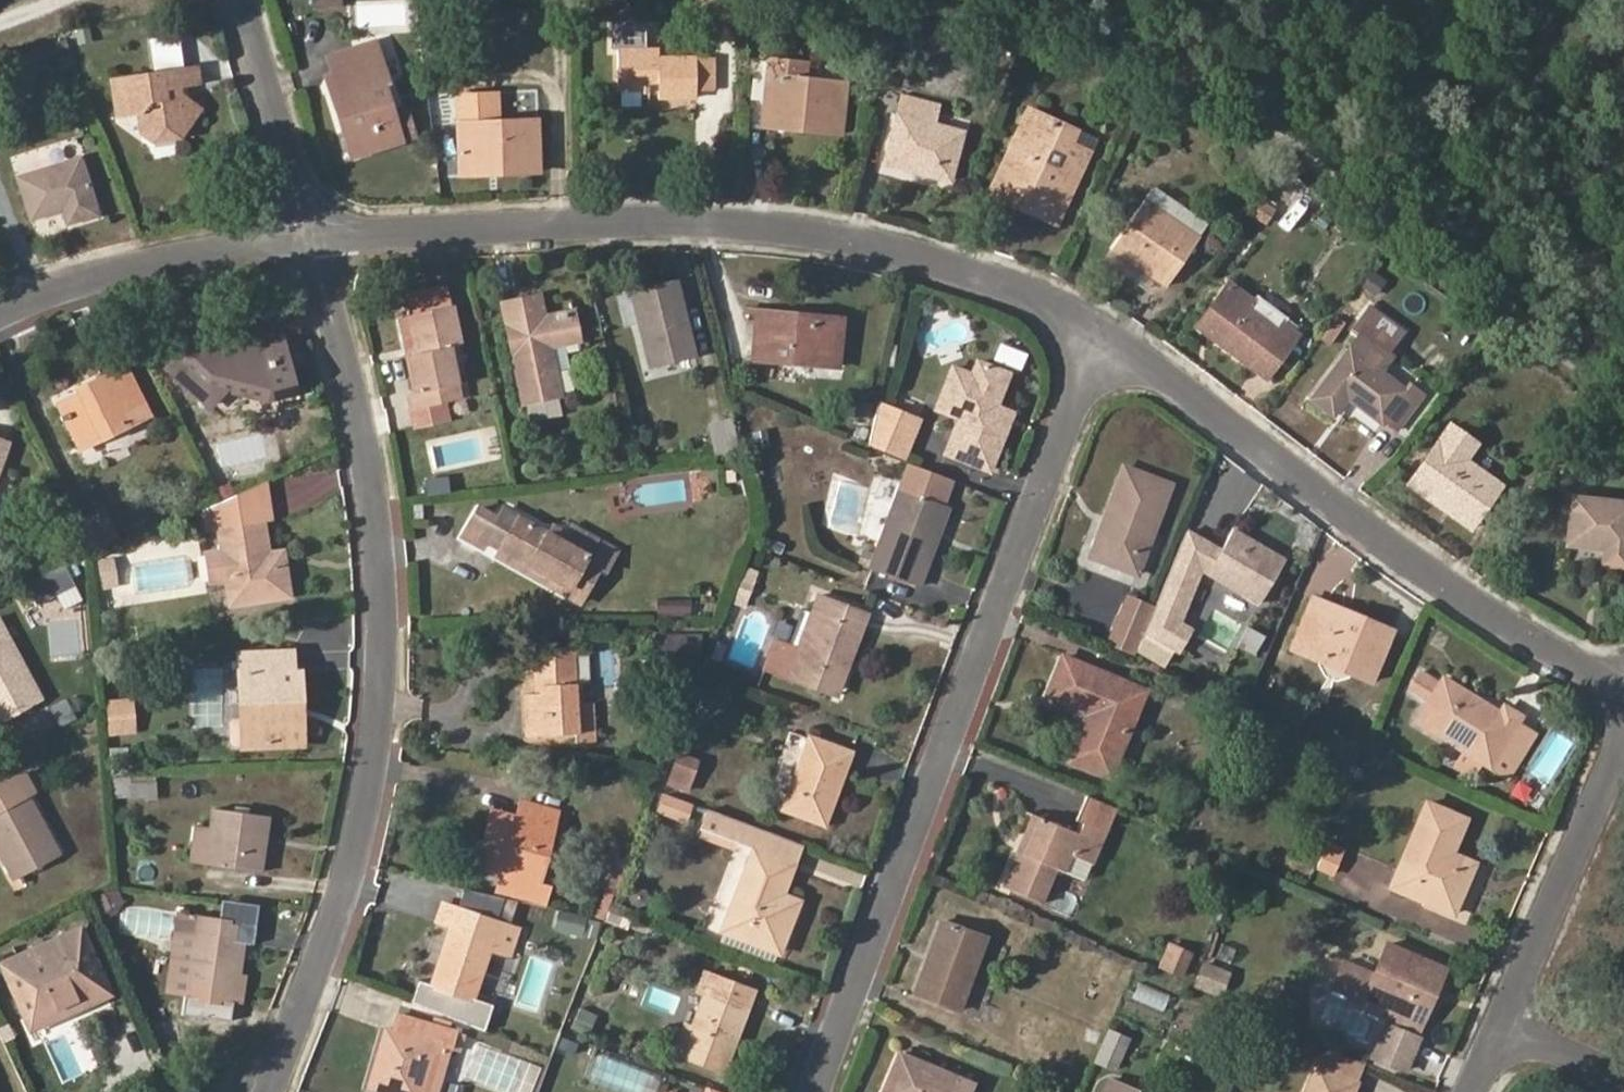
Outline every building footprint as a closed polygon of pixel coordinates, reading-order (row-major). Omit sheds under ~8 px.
[(718,0),(697,0),(697,9),(719,9),(718,0)] [(1001,34),(987,31),(984,43),(998,46),(1001,34)] [(178,37),(157,40),(161,70),(182,67),(178,37)] [(388,83),(376,42),(329,57),(333,72),(346,112),(339,114),(352,155),(415,135),(405,106),(392,110),(384,84),(388,83)] [(659,54),(659,47),(618,46),(619,90),(659,91),(659,98),(698,99),(698,90),(716,90),(715,57),(699,57),(696,54),(659,54)] [(807,77),(808,62),(769,58),(764,116),(794,119),(793,128),(841,133),(846,81),(807,77)] [(182,67),(161,70),(116,78),(120,98),(132,96),(134,116),(146,115),(148,133),(162,142),(184,138),(192,128),(187,94),(179,95),(177,87),(205,83),(202,63),(182,67)] [(339,114),(346,112),(333,72),(326,74),(339,114)] [(192,128),(208,108),(189,94),(187,94),(192,128)] [(499,120),(498,94),(458,95),(460,162),(502,161),(502,172),(539,171),(538,119),(499,120)] [(936,121),(939,106),(903,95),(884,162),(949,181),(964,130),(936,121)] [(120,98),(123,118),(134,116),(132,96),(120,98)] [(1075,148),(1081,135),(1030,112),(996,191),(1056,218),(1085,152),(1075,148)] [(764,116),(763,125),(793,128),(794,119),(764,116)] [(97,214),(81,161),(21,179),(32,219),(64,210),(68,223),(97,214)] [(461,173),(502,172),(502,161),(460,162),(461,173)] [(1282,193),(1271,185),(1262,198),(1272,205),(1282,193)] [(1198,237),(1145,200),(1114,246),(1115,247),(1156,276),(1167,283),(1198,237)] [(1149,286),(1156,276),(1115,247),(1107,258),(1149,286)] [(680,277),(629,288),(637,322),(643,320),(636,295),(681,284),(680,277)] [(1252,300),(1228,283),(1201,321),(1224,337),(1220,342),(1265,376),(1297,335),(1283,324),(1279,329),(1248,306),(1252,300)] [(699,356),(681,284),(636,295),(643,320),(637,322),(649,368),(699,356)] [(519,297),(521,309),(506,313),(526,401),(563,393),(552,347),(580,339),(574,310),(547,316),(540,292),(519,297)] [(519,297),(504,300),(506,313),(521,309),(519,297)] [(1312,397),(1335,414),(1348,398),(1382,424),(1385,420),(1396,429),(1424,394),(1410,384),(1407,389),(1381,369),(1392,354),(1388,350),(1405,329),(1372,304),(1354,328),(1361,333),(1312,397)] [(459,345),(453,305),(411,313),(418,352),(411,354),(417,391),(411,392),(414,409),(444,402),(443,390),(457,387),(450,347),(459,345)] [(796,320),(797,313),(760,310),(755,360),(831,367),(836,324),(796,320)] [(411,354),(418,352),(411,313),(404,315),(411,354)] [(836,324),(836,317),(797,313),(796,320),(836,324)] [(233,325),(221,318),(201,341),(197,336),(167,371),(208,405),(225,395),(244,384),(254,402),(294,389),(276,331),(254,337),(232,344),(233,325)] [(1201,321),(1197,325),(1220,342),(1224,337),(1201,321)] [(254,337),(233,325),(232,344),(254,337)] [(78,394),(78,399),(61,407),(83,451),(149,417),(125,369),(78,394)] [(944,439),(951,444),(947,456),(989,471),(1009,419),(1008,419),(1003,417),(1007,408),(1012,410),(1019,388),(979,374),(972,393),(951,385),(937,421),(948,426),(944,439)] [(225,395),(254,402),(244,384),(225,395)] [(444,402),(459,398),(457,387),(443,390),(444,402)] [(416,425),(447,418),(444,402),(414,409),(416,425)] [(869,446),(902,459),(920,419),(879,403),(869,446)] [(1009,419),(1012,410),(1007,408),(1003,417),(1008,419),(1009,419)] [(736,448),(730,422),(708,427),(716,453),(736,448)] [(1476,442),(1450,424),(1408,482),(1444,508),(1449,501),(1474,520),(1500,484),(1465,458),(1476,442)] [(10,444),(0,441),(0,472),(10,444)] [(929,528),(940,502),(950,478),(911,463),(871,567),(918,585),(938,532),(929,528)] [(1172,482),(1125,466),(1107,515),(1115,517),(1099,560),(1139,574),(1172,482)] [(265,521),(271,520),(265,482),(260,485),(265,521)] [(269,554),(265,521),(260,485),(217,504),(221,528),(224,548),(228,577),(231,604),(292,596),(287,562),(270,565),(269,554)] [(1572,495),(1567,543),(1604,547),(1603,563),(1623,566),(1623,501),(1572,495)] [(1444,508),(1470,527),(1474,520),(1449,501),(1444,508)] [(938,532),(948,505),(940,502),(929,528),(938,532)] [(212,529),(221,528),(217,504),(209,508),(212,529)] [(478,508),(461,538),(482,549),(485,543),(497,549),(582,595),(602,560),(593,555),(549,530),(506,506),(498,519),(478,508)] [(1091,558),(1099,560),(1115,517),(1107,515),(1091,558)] [(593,555),(602,539),(571,522),(568,528),(554,521),(549,530),(593,555)] [(1262,605),(1287,563),(1235,532),(1222,553),(1188,532),(1155,608),(1150,619),(1145,631),(1178,650),(1191,631),(1179,624),(1203,570),(1262,605)] [(212,579),(228,577),(224,548),(208,551),(212,579)] [(494,556),(578,603),(582,595),(497,549),(494,556)] [(287,562),(286,552),(269,554),(270,565),(287,562)] [(41,602),(53,596),(58,607),(82,596),(66,561),(30,578),(41,602)] [(121,580),(118,561),(106,562),(108,582),(121,580)] [(109,589),(121,587),(121,580),(108,582),(109,589)] [(795,648),(776,641),(767,667),(829,691),(840,666),(850,669),(871,615),(816,593),(811,609),(819,612),(805,647),(797,644),(795,648)] [(1128,597),(1107,644),(1135,655),(1145,631),(1150,619),(1125,609),(1130,598),(1128,597)] [(1150,619),(1155,608),(1130,598),(1125,609),(1150,619)] [(1372,681),(1392,630),(1314,598),(1294,648),(1321,659),(1324,654),(1354,667),(1351,673),(1372,681)] [(688,616),(687,601),(654,602),(656,619),(688,616)] [(811,609),(797,644),(805,647),(819,612),(811,609)] [(0,622),(0,721),(1,724),(42,701),(0,622)] [(1254,657),(1265,639),(1250,629),(1239,647),(1254,657)] [(688,655),(686,634),(654,636),(656,656),(688,655)] [(579,703),(576,646),(536,647),(539,692),(540,734),(579,733),(576,703),(579,703)] [(294,671),(293,652),(238,655),(239,681),(251,681),(253,718),(241,719),(242,747),(298,744),(296,712),(303,711),(301,670),(294,671)] [(1145,687),(1065,654),(1047,697),(1087,713),(1096,717),(1092,727),(1083,724),(1068,759),(1109,776),(1145,687)] [(1321,659),(1351,673),(1354,667),(1324,654),(1321,659)] [(829,691),(839,695),(850,669),(840,666),(829,691)] [(1504,703),(1499,711),(1444,677),(1417,719),(1464,749),(1482,761),(1506,776),(1514,761),(1499,751),(1518,720),(1521,715),(1504,703)] [(235,681),(236,719),(241,719),(253,718),(251,681),(239,681),(235,681)] [(532,734),(540,734),(539,692),(530,692),(532,734)] [(133,729),(131,701),(111,702),(112,729),(133,729)] [(579,733),(596,732),(595,702),(579,703),(576,703),(579,733)] [(1087,713),(1083,724),(1092,727),(1096,717),(1087,713)] [(1514,761),(1534,731),(1518,720),(1499,751),(1514,761)] [(578,740),(596,740),(596,732),(579,733),(578,740)] [(826,827),(855,750),(809,733),(780,809),(826,827)] [(1378,755),(1384,740),(1372,734),(1365,750),(1378,755)] [(1454,762),(1472,775),(1482,761),(1464,749),(1454,762)] [(696,760),(675,755),(664,785),(685,791),(696,760)] [(23,773),(0,786),(0,850),(4,848),(20,877),(59,857),(27,797),(34,793),(23,773)] [(664,790),(658,810),(691,820),(697,800),(664,790)] [(1073,853),(1094,862),(1118,807),(1086,794),(1075,819),(1078,821),(1084,824),(1080,835),(1073,832),(1039,817),(1026,851),(1017,848),(1001,885),(1042,903),(1057,868),(1066,871),(1073,853)] [(547,886),(538,883),(558,807),(523,798),(519,814),(504,810),(488,869),(502,873),(496,894),(533,903),(542,905),(547,886)] [(1451,851),(1465,817),(1428,801),(1392,885),(1455,911),(1470,875),(1445,865),(1451,851)] [(477,867),(488,869),(504,810),(493,807),(477,867)] [(697,829),(737,844),(745,822),(706,807),(697,829)] [(261,872),(268,817),(214,810),(212,831),(208,864),(261,872)] [(1039,817),(1031,814),(1017,848),(1026,851),(1039,817)] [(1078,821),(1073,832),(1080,835),(1084,824),(1078,821)] [(794,863),(802,843),(745,822),(737,844),(754,850),(755,847),(794,863)] [(194,828),(190,861),(208,864),(212,831),(194,828)] [(1340,853),(1343,846),(1328,839),(1325,846),(1340,853)] [(1332,871),(1340,853),(1325,846),(1317,864),(1332,871)] [(778,904),(783,892),(794,863),(755,847),(754,850),(723,930),(780,951),(795,911),(778,904)] [(20,877),(4,848),(0,850),(0,854),(13,881),(20,877)] [(1470,875),(1475,862),(1451,851),(1445,865),(1470,875)] [(1066,871),(1087,880),(1094,862),(1073,853),(1066,871)] [(603,920),(607,910),(616,888),(607,884),(594,918),(603,920)] [(124,902),(118,889),(94,900),(100,913),(124,902)] [(795,911),(799,899),(783,892),(778,904),(795,911)] [(447,904),(441,919),(454,923),(432,985),(473,998),(493,942),(511,948),(517,928),(465,911),(466,909),(447,904)] [(181,918),(171,992),(187,995),(198,920),(181,918)] [(235,977),(242,926),(198,920),(187,995),(232,1002),(235,977)] [(960,1009),(987,936),(942,920),(916,992),(960,1009)] [(6,955),(9,963),(3,966),(26,1016),(69,996),(75,1009),(107,995),(79,932),(16,960),(12,952),(6,955)] [(1345,960),(1334,987),(1366,1000),(1370,993),(1397,1004),(1393,1012),(1375,1055),(1407,1069),(1421,1036),(1416,1034),(1432,997),(1424,994),(1437,963),(1387,941),(1373,972),(1345,960)] [(1189,978),(1197,959),(1181,952),(1173,971),(1189,978)] [(1432,997),(1445,967),(1437,963),(1424,994),(1432,997)] [(733,1047),(756,988),(706,969),(699,987),(705,991),(692,1023),(686,1020),(672,1053),(714,1070),(724,1043),(733,1047)] [(244,1003),(248,979),(235,977),(232,1002),(244,1003)] [(1366,1000),(1393,1012),(1397,1004),(1370,993),(1366,1000)] [(26,1016),(31,1028),(75,1009),(69,996),(26,1016)] [(457,1028),(401,1012),(395,1028),(389,1027),(370,1085),(398,1091),(436,1091),(457,1028)] [(1116,1075),(1131,1041),(1111,1032),(1096,1066),(1116,1075)] [(714,1070),(722,1073),(733,1047),(724,1043),(714,1070)] [(1363,1059),(1325,1043),(1305,1091),(1350,1091),(1363,1059)] [(590,1075),(638,1091),(658,1091),(665,1072),(599,1049),(590,1075)] [(902,1054),(885,1091),(969,1091),(973,1084),(902,1054)] [(1109,1081),(1104,1091),(1136,1091),(1109,1081)]
